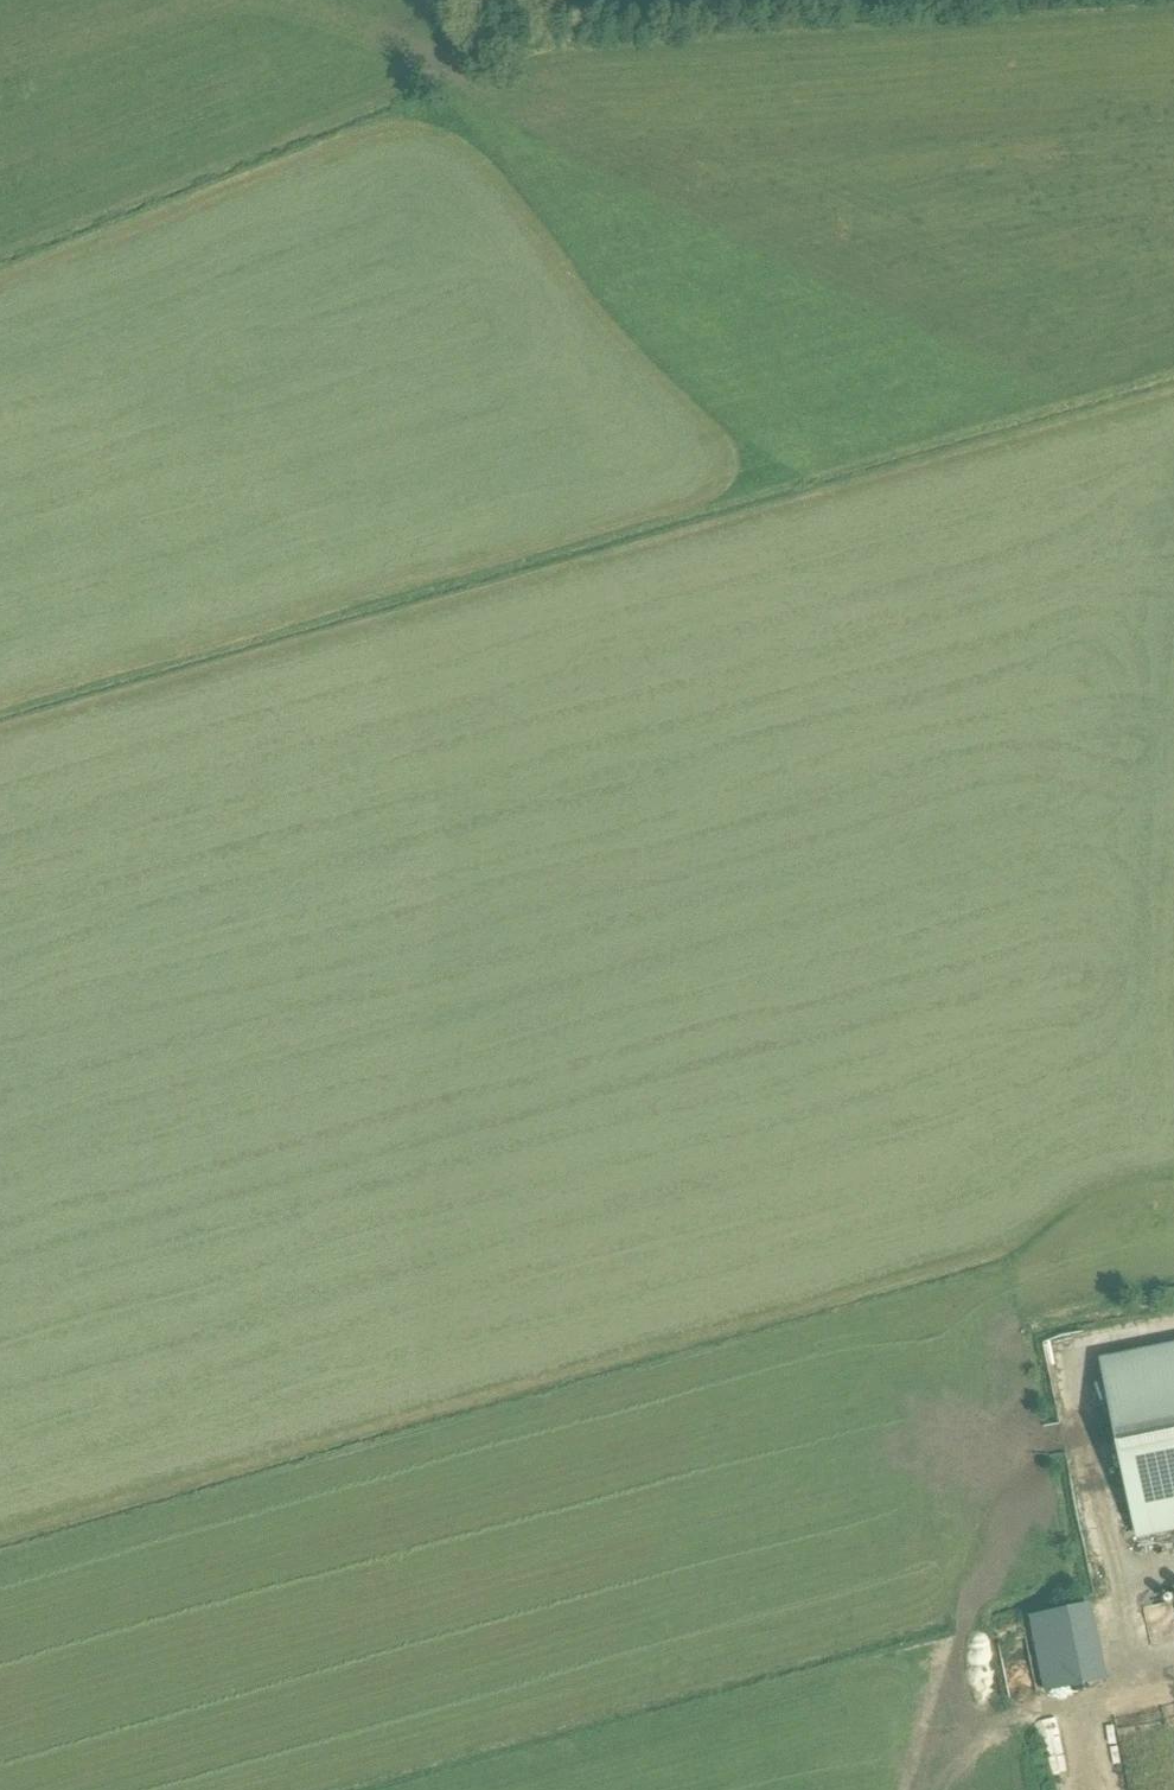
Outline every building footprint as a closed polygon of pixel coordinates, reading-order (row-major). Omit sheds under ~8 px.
[(1101,1362),(1137,1537),(1173,1529),(1173,1347),(1101,1362)] [(1029,1615),(1046,1692),(1108,1679),(1092,1602),(1029,1615)] [(1015,1648),(996,1654),(999,1665),(1019,1659),(1015,1648)] [(1145,1719),(1146,1758),(1162,1757),(1161,1718),(1145,1719)]
